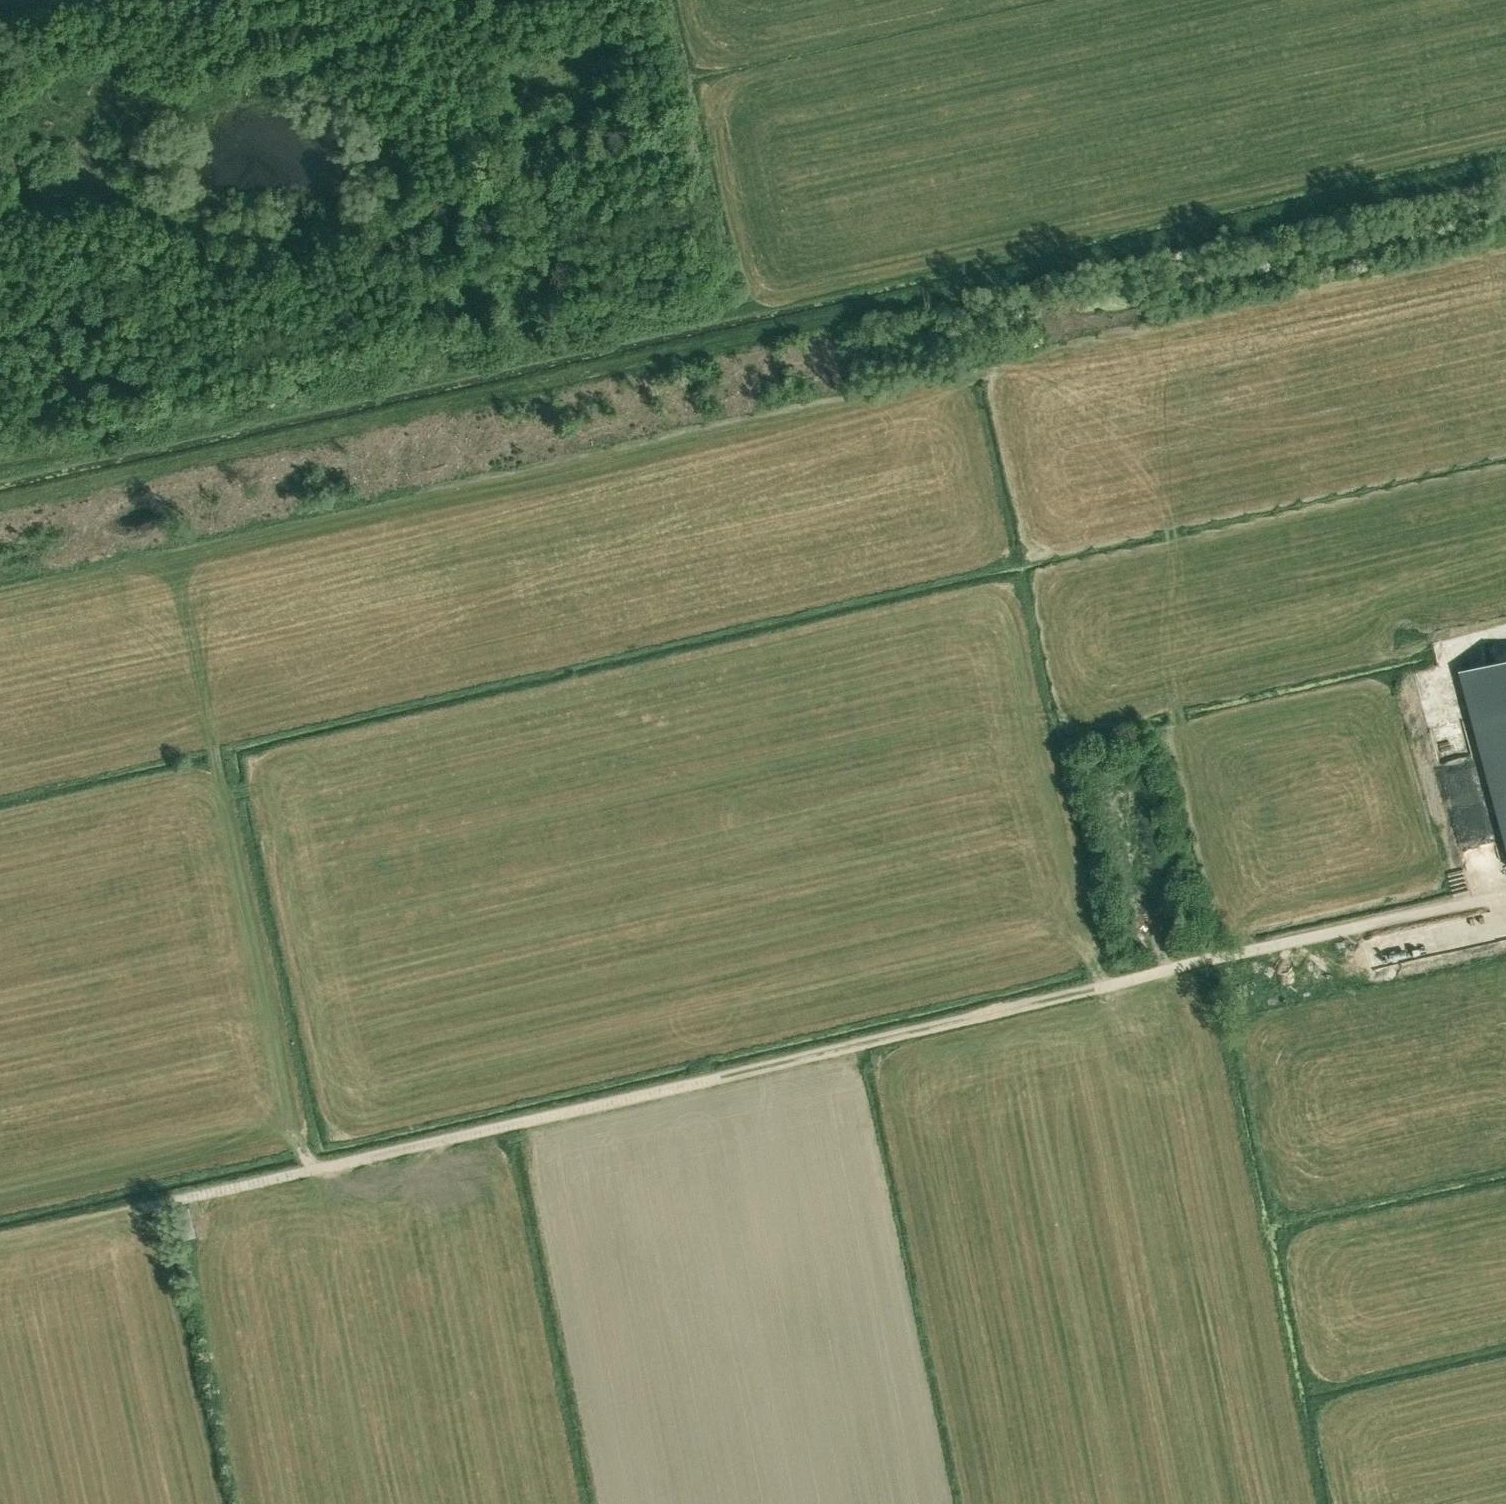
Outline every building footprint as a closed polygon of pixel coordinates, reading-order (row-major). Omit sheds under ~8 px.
[(1505,829),(1505,713),(1475,722),(1505,829)]
